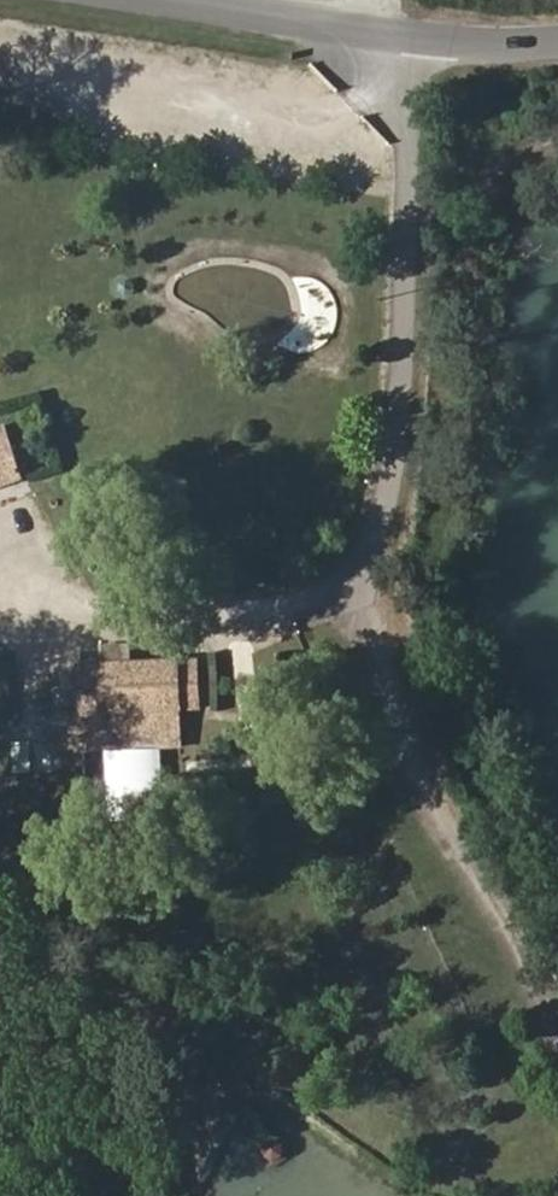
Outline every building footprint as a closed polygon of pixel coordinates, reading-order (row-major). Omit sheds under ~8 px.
[(25,479),(6,419),(0,422),(0,487),(25,479)] [(136,662),(136,647),(111,647),(111,663),(136,662)] [(208,708),(204,657),(179,659),(185,709),(208,708)] [(92,758),(190,751),(185,709),(179,659),(136,662),(111,663),(88,665),(92,758)] [(58,760),(92,758),(90,713),(56,714),(58,760)] [(272,1135),(256,1148),(266,1162),(283,1149),(272,1135)]
